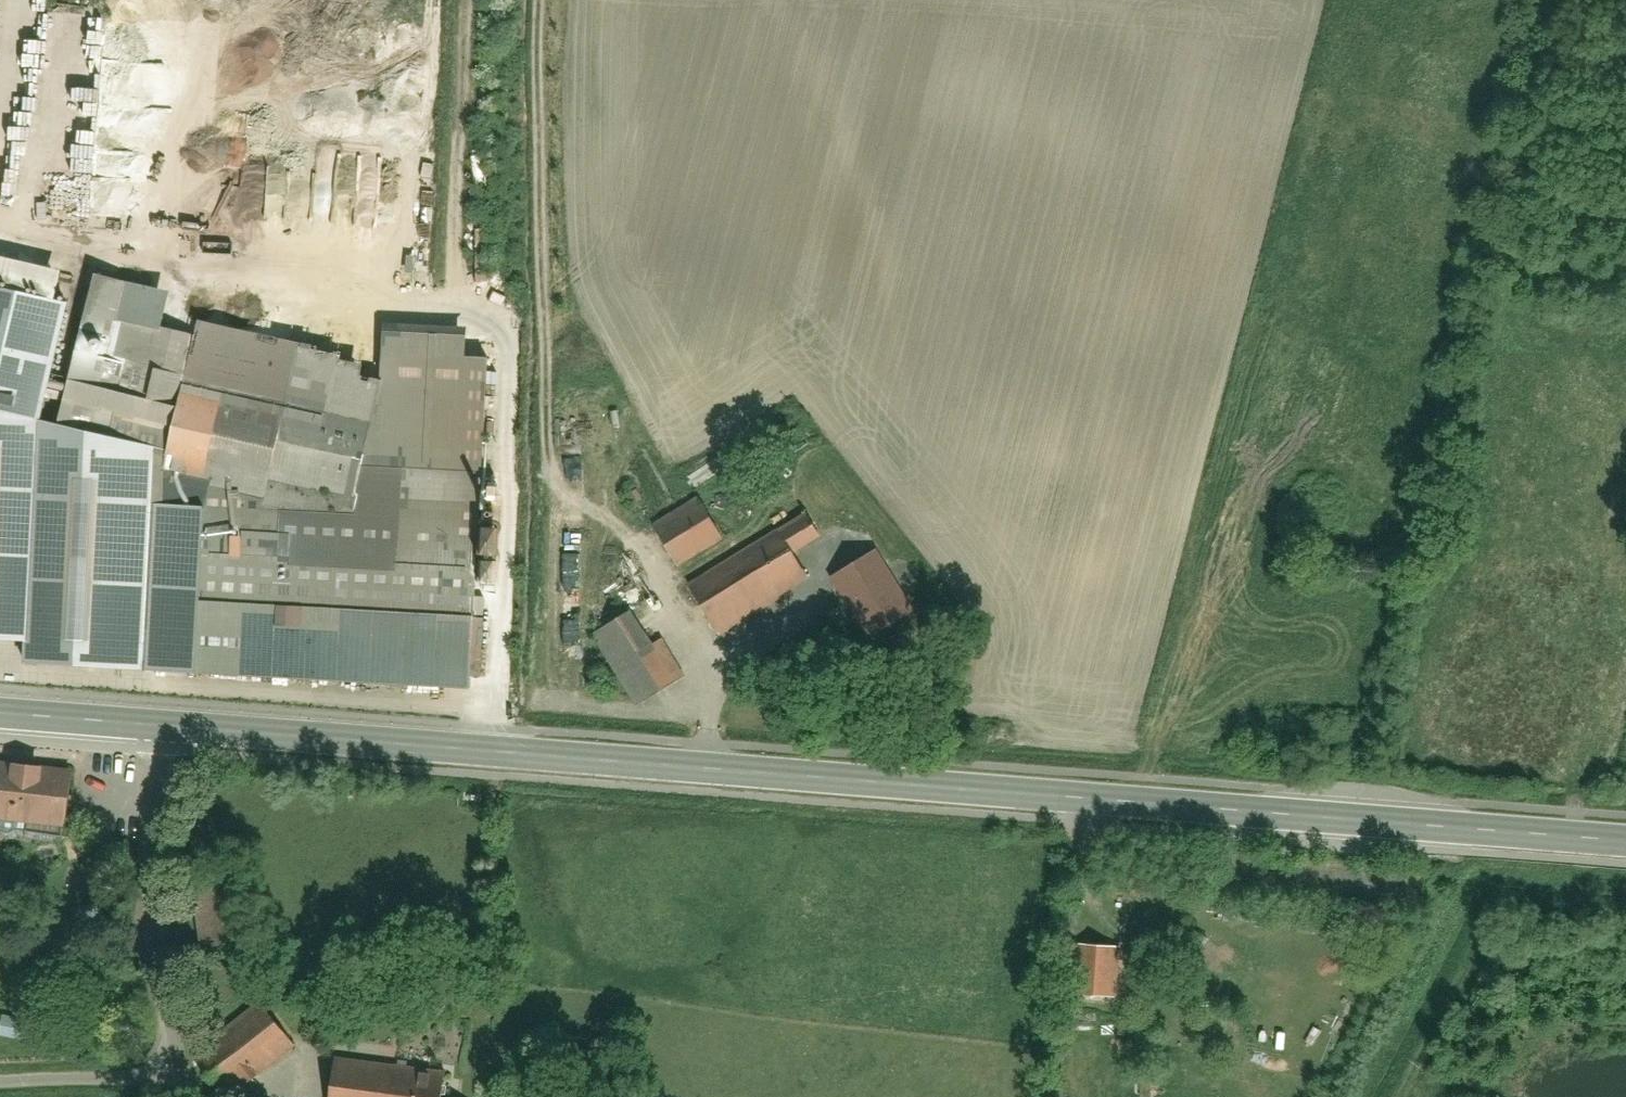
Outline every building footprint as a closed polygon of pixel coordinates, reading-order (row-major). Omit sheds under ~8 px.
[(0,288),(0,642),(27,643),(25,668),(478,693),(479,591),(504,592),(506,518),(482,514),(490,364),(468,361),(470,336),(386,332),(389,390),(363,382),(363,365),(343,363),(342,345),(208,319),(199,340),(164,330),(174,294),(100,282),(71,394),(52,387),(72,302),(0,288)] [(652,525),(677,571),(728,544),(702,497),(652,525)] [(689,588),(719,640),(819,583),(789,532),(689,588)] [(891,555),(840,583),(871,638),(921,610),(891,555)] [(637,613),(591,641),(635,711),(681,683),(637,613)] [(77,785),(46,782),(47,762),(19,760),(17,780),(5,780),(1,827),(74,832),(77,785)] [(258,1000),(192,1048),(227,1095),(292,1047),(258,1000)] [(0,1021),(0,1039),(27,1042),(30,1019),(1,1016),(0,1021)] [(335,1096),(464,1096),(467,1061),(339,1052),(335,1096)]
